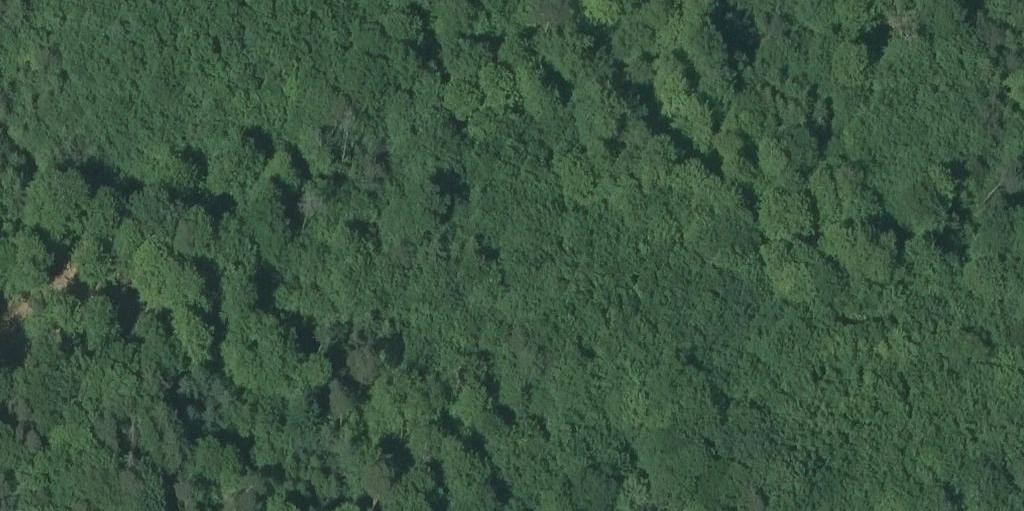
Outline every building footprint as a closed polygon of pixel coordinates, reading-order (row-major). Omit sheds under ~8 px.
[(992,236),(1017,235),(1017,226),(992,227),(992,236)]
